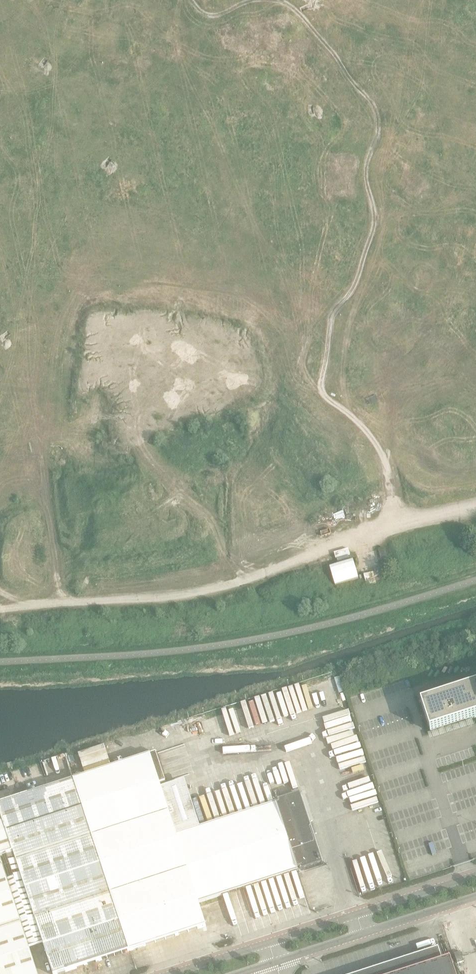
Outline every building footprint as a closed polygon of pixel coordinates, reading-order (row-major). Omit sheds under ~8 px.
[(385,548),(380,549),(383,562),(388,561),(385,548)] [(354,559),(331,566),(336,585),(360,578),(354,559)] [(365,573),(368,584),(386,579),(383,568),(365,573)] [(419,697),(431,732),(474,718),(475,718),(475,679),(419,697)] [(44,945),(53,973),(61,973),(206,927),(199,904),(298,871),(298,870),(300,869),(301,872),(323,864),(322,863),(300,794),(278,802),(279,804),(276,805),(276,803),(200,828),(186,786),(163,793),(160,784),(166,783),(156,754),(74,780),(17,798),(0,805),(0,973),(38,973),(30,949),(44,945)] [(364,973),(455,973),(451,959),(443,962),(439,950),(364,973)] [(454,954),(456,958),(458,964),(464,962),(462,956),(461,952),(454,954)]
